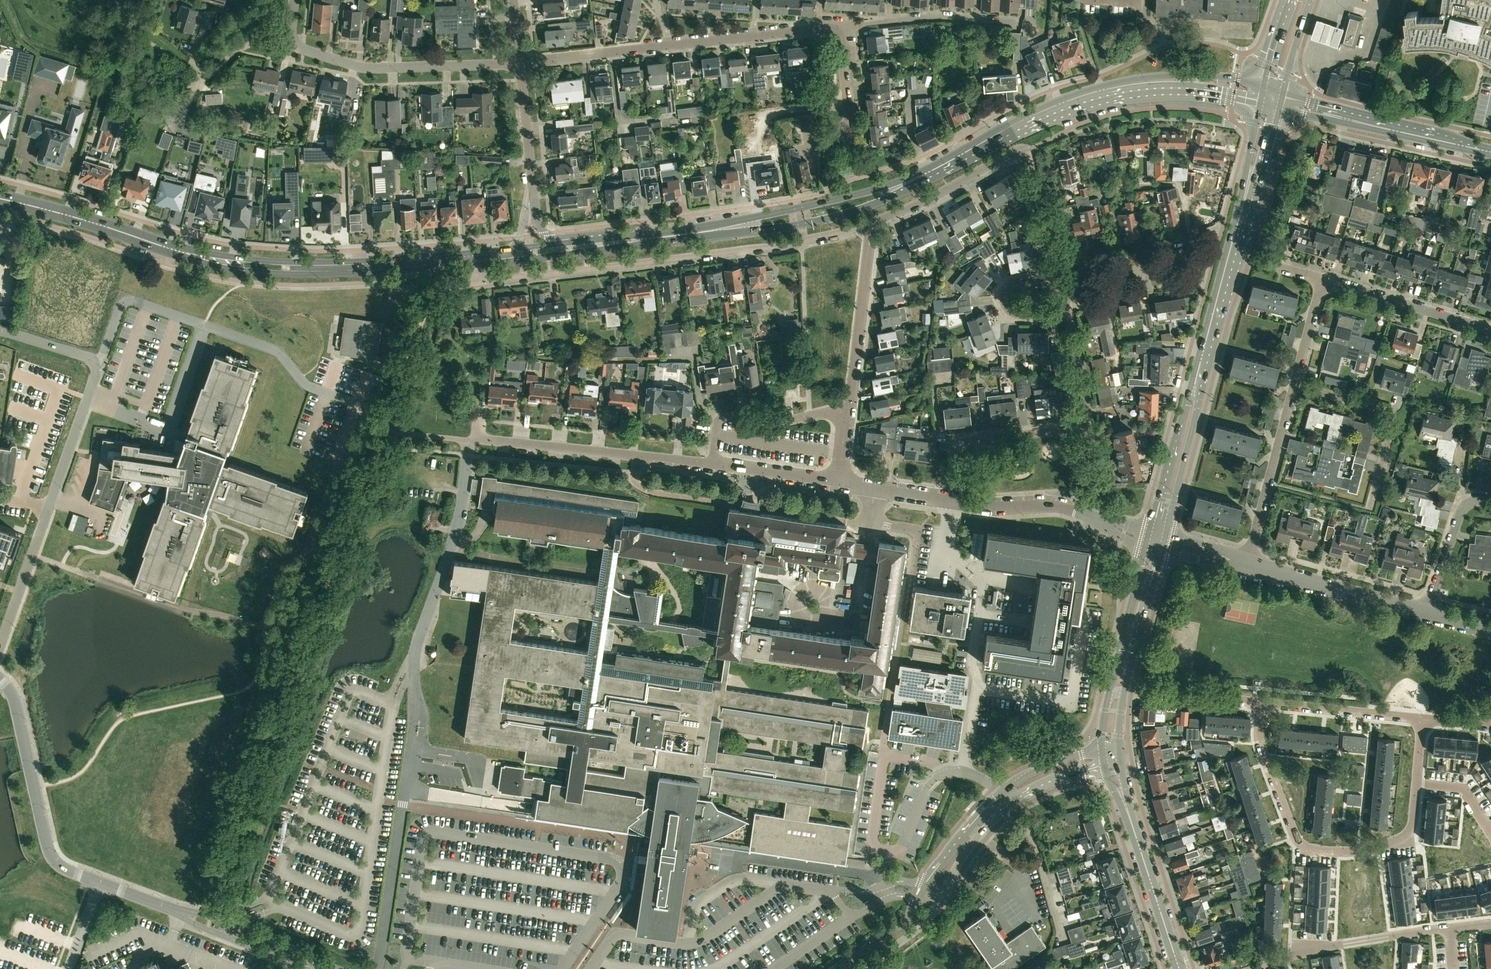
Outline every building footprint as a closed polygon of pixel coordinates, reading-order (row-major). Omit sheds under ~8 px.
[(313,29),(329,30),(330,19),(338,20),(340,0),(322,0),(321,4),(315,3),(313,29)] [(370,0),(360,0),(359,11),(345,10),(343,34),(359,35),(361,19),(368,19),(370,0)] [(389,16),(396,17),(398,0),(391,0),(389,16)] [(435,7),(436,19),(477,17),(477,9),(475,9),(475,0),(459,0),(459,6),(435,7)] [(543,3),(544,16),(548,16),(549,17),(553,16),(552,15),(557,15),(557,17),(566,16),(565,10),(580,8),(580,0),(564,0),(564,1),(543,3)] [(624,6),(639,10),(641,0),(625,0),(624,6)] [(721,8),(722,0),(709,0),(708,8),(721,8)] [(721,8),(735,9),(735,0),(722,0),(721,8)] [(735,9),(748,10),(749,0),(735,0),(735,9)] [(775,0),(762,0),(761,11),(775,11),(775,0)] [(775,11),(788,12),(789,0),(775,0),(775,11)] [(788,12),(801,13),(802,0),(789,0),(788,12)] [(815,14),(815,0),(802,0),(801,13),(815,14)] [(865,0),(852,0),(852,8),(865,9),(865,0)] [(865,9),(879,9),(879,0),(865,0),(865,9)] [(1001,0),(982,0),(981,9),(1000,10),(1001,0)] [(1000,10),(1019,11),(1019,7),(1019,0),(1001,0),(1000,10)] [(1155,14),(1253,19),(1257,20),(1259,0),(1156,0),(1155,14)] [(1443,11),(1447,12),(1446,17),(1436,16),(1419,17),(1418,10),(1408,12),(1408,16),(1404,16),(1404,17),(1408,45),(1416,44),(1432,44),(1444,44),(1451,45),(1451,46),(1466,50),(1471,52),(1471,50),(1478,52),(1489,57),(1490,58),(1490,28),(1488,27),(1489,24),(1490,22),(1490,0),(1445,0),(1443,11)] [(1398,11),(1400,6),(1390,2),(1388,8),(1398,11)] [(199,10),(182,5),(179,14),(181,14),(177,29),(192,33),(196,23),(209,27),(214,11),(206,9),(205,12),(199,11),(199,10)] [(637,23),(639,10),(624,6),(621,20),(637,23)] [(1396,16),(1398,11),(1388,8),(1386,13),(1396,16)] [(1356,48),(1364,18),(1348,13),(1344,32),(1341,44),(1356,48)] [(1395,21),(1396,16),(1386,13),(1385,18),(1395,21)] [(423,17),(399,15),(397,27),(406,28),(405,40),(421,42),(423,17)] [(477,17),(436,19),(436,31),(460,30),(460,46),(476,46),(476,26),(477,26),(477,17)] [(373,18),(372,38),(388,39),(390,19),(373,18)] [(1393,26),(1395,21),(1385,18),(1383,23),(1393,26)] [(560,29),(546,30),(547,45),(565,43),(565,41),(574,40),(573,31),(594,29),(593,19),(573,21),(559,22),(560,29)] [(634,36),(637,23),(621,20),(619,32),(617,32),(615,41),(627,39),(628,35),(634,36)] [(1344,32),(1316,23),(1310,41),(1338,50),(1344,32)] [(1391,31),(1393,26),(1383,23),(1382,28),(1391,31)] [(871,35),(867,36),(869,52),(886,50),(886,52),(895,51),(893,38),(904,37),(903,25),(882,27),(883,34),(871,35)] [(1076,36),(1069,39),(1066,27),(1061,29),(1065,40),(1072,63),(1078,61),(1078,63),(1084,61),(1083,59),(1085,59),(1079,40),(1078,41),(1076,36)] [(1390,36),(1391,31),(1382,28),(1380,33),(1390,36)] [(1072,63),(1065,40),(1061,29),(1056,31),(1060,42),(1053,44),(1054,48),(1053,49),(1060,67),(1061,67),(1062,69),(1067,67),(1067,65),(1072,63)] [(1013,32),(1012,49),(1014,49),(1013,60),(1021,61),(1021,60),(1021,46),(1021,40),(1021,38),(1021,32),(1013,32)] [(1388,42),(1390,36),(1380,33),(1378,38),(1388,42)] [(1021,61),(1022,73),(1028,71),(1032,79),(1034,78),(1039,76),(1041,77),(1045,75),(1045,73),(1046,73),(1040,58),(1045,56),(1042,50),(1041,47),(1038,48),(1033,51),(1027,38),(1021,38),(1021,40),(1021,60),(1021,61)] [(1387,47),(1388,42),(1378,38),(1377,44),(1387,47)] [(1385,52),(1387,47),(1377,44),(1375,49),(1385,52)] [(810,65),(809,61),(808,46),(788,48),(789,63),(784,64),(785,81),(792,80),(791,71),(799,70),(799,67),(810,65)] [(12,76),(27,79),(33,53),(17,49),(12,76)] [(1383,57),(1385,52),(1375,49),(1373,54),(1383,57)] [(753,70),(754,83),(755,88),(757,88),(766,87),(764,68),(780,67),(778,53),(757,56),(759,69),(753,70)] [(1382,62),(1383,57),(1373,54),(1372,59),(1382,62)] [(728,86),(726,69),(720,69),(719,56),(702,58),(704,75),(721,73),(722,87),(728,86)] [(754,83),(753,70),(753,67),(747,67),(746,57),(729,59),(730,68),(726,69),(728,86),(733,85),(732,76),(738,76),(738,69),(744,68),(745,84),(754,83)] [(890,77),(888,64),(887,57),(876,59),(876,65),(870,65),(872,79),(890,77)] [(689,59),(674,61),(676,77),(691,75),(689,59)] [(666,62),(648,64),(650,82),(668,80),(666,62)] [(77,65),(70,63),(65,78),(72,80),(77,65)] [(639,65),(622,67),(624,84),(641,82),(639,65)] [(983,76),(984,91),(1006,89),(1007,100),(1014,96),(1014,88),(1017,88),(1016,73),(1012,73),(1012,65),(1004,66),(1005,74),(983,76)] [(98,67),(96,72),(103,76),(105,70),(98,67)] [(1340,95),(1347,69),(1342,67),(1340,74),(1332,72),(1329,76),(1325,91),(1340,95)] [(257,69),(253,86),(276,90),(280,72),(273,70),(272,72),(257,69)] [(1350,97),(1355,78),(1350,77),(1352,70),(1347,69),(1340,95),(1350,97)] [(285,79),(282,94),(279,105),(277,114),(282,115),(286,98),(290,99),(292,89),(312,93),(316,77),(302,74),(303,72),(293,70),(291,80),(285,79)] [(1355,78),(1350,97),(1367,102),(1372,83),(1368,82),(1371,72),(1363,70),(1360,80),(1355,78)] [(609,82),(608,75),(608,72),(607,72),(607,73),(601,73),(601,76),(595,76),(596,84),(594,85),(594,88),(590,89),(591,97),(592,102),(603,101),(603,97),(613,96),(612,86),(610,86),(609,83),(610,83),(610,82),(609,82)] [(925,75),(922,82),(928,84),(931,77),(925,75)] [(691,83),(692,93),(701,92),(699,77),(693,77),(694,83),(691,83)] [(884,91),(891,90),(890,77),(872,79),(873,91),(873,92),(884,90),(884,91)] [(567,79),(569,100),(584,98),(581,78),(567,79)] [(320,95),(319,100),(332,102),(332,106),(338,107),(337,113),(336,118),(350,121),(352,110),(348,109),(348,107),(350,107),(352,98),(344,97),(347,81),(339,80),(334,79),(334,81),(324,79),(320,95)] [(569,103),(569,100),(567,79),(552,81),(554,105),(569,103)] [(669,112),(676,112),(673,88),(666,89),(669,112)] [(625,90),(619,91),(621,111),(628,116),(625,90)] [(868,105),(886,103),(893,103),(891,90),(884,91),(884,90),(873,92),(873,91),(866,92),(868,105)] [(279,105),(282,94),(275,92),(273,104),(279,105)] [(222,93),(206,94),(206,104),(222,103),(222,93)] [(476,98),(458,99),(458,111),(475,110),(475,123),(492,123),(491,93),(476,93),(476,98)] [(441,94),(422,95),(423,119),(436,118),(437,126),(454,126),(453,110),(442,111),(441,94)] [(375,111),(377,111),(378,126),(400,125),(399,99),(377,100),(377,105),(375,105),(375,111)] [(952,104),(944,107),(951,124),(959,121),(958,119),(969,115),(964,102),(955,105),(954,102),(952,103),(952,104)] [(886,103),(868,105),(869,118),(887,116),(886,109),(893,108),(893,103),(886,103)] [(930,123),(932,125),(933,125),(931,103),(915,104),(917,126),(914,127),(915,130),(930,123)] [(73,107),(66,131),(48,126),(49,124),(32,119),(28,134),(38,137),(36,143),(42,145),(38,157),(40,160),(46,162),(49,160),(50,159),(63,163),(68,144),(73,146),(84,111),(73,107)] [(11,123),(13,115),(12,115),(13,113),(0,110),(0,134),(3,134),(5,125),(9,126),(10,127),(11,123)] [(871,131),(889,129),(887,116),(869,118),(871,131)] [(109,131),(112,122),(107,120),(99,148),(103,149),(100,159),(87,155),(80,176),(85,178),(85,180),(93,183),(105,143),(101,142),(103,136),(111,138),(113,132),(109,131)] [(578,136),(577,131),(594,129),(593,123),(574,125),(565,126),(565,132),(552,133),(554,151),(568,149),(567,137),(578,136)] [(939,142),(932,125),(930,123),(915,130),(915,133),(923,150),(939,142)] [(649,127),(635,129),(636,139),(650,138),(649,127)] [(889,129),(871,131),(872,144),(890,142),(889,129)] [(1181,131),(1159,131),(1158,144),(1175,144),(1175,146),(1177,146),(1185,146),(1185,134),(1181,134),(1181,131)] [(105,143),(93,183),(106,187),(112,168),(114,163),(109,162),(117,134),(113,132),(111,138),(103,136),(101,142),(105,143)] [(1134,133),(1135,148),(1143,147),(1143,151),(1149,151),(1147,132),(1134,133)] [(1126,149),(1135,148),(1134,133),(1120,134),(1121,148),(1118,148),(1119,156),(1127,155),(1126,149)] [(1205,134),(1197,133),(1193,159),(1203,161),(1206,161),(1206,159),(1222,162),(1224,149),(1203,146),(1205,134)] [(637,154),(635,136),(618,138),(620,149),(628,148),(629,155),(637,154)] [(1113,158),(1111,150),(1108,138),(1104,139),(1104,138),(1103,138),(1103,137),(1082,142),(1084,154),(1100,150),(1101,152),(1104,152),(1105,152),(1107,159),(1113,158)] [(190,139),(187,151),(200,155),(203,143),(190,139)] [(1326,141),(1318,139),(1313,158),(1313,159),(1312,163),(1318,165),(1319,160),(1323,161),(1321,167),(1327,168),(1329,162),(1333,145),(1326,143),(1326,141)] [(1348,146),(1345,148),(1343,147),(1342,148),(1338,166),(1336,171),(1353,175),(1347,197),(1353,199),(1359,177),(1365,152),(1354,150),(1353,147),(1348,146)] [(732,170),(720,172),(723,189),(735,188),(735,185),(740,184),(746,183),(744,174),(742,160),(740,147),(734,148),(736,161),(731,162),(732,170)] [(305,164),(313,163),(312,148),(304,148),(305,164)] [(335,148),(336,162),(347,162),(347,149),(335,148)] [(794,151),(793,148),(782,150),(785,161),(791,159),(796,180),(811,177),(807,160),(801,161),(799,150),(794,151)] [(415,170),(436,169),(435,151),(413,150),(415,170)] [(1376,199),(1387,156),(1387,155),(1368,151),(1368,153),(1365,152),(1359,177),(1353,199),(1349,215),(1349,216),(1373,222),(1376,210),(1376,199)] [(383,205),(372,206),(373,215),(375,215),(376,228),(377,228),(377,229),(384,228),(384,227),(393,227),(391,200),(395,200),(394,190),(395,190),(394,168),(394,156),(382,157),(383,165),(373,165),(373,171),(374,196),(383,196),(383,200),(383,205)] [(578,176),(578,171),(576,156),(566,157),(567,163),(559,164),(560,166),(556,167),(557,179),(557,182),(566,181),(565,178),(578,176)] [(1072,157),(1061,159),(1065,182),(1077,179),(1075,170),(1078,170),(1077,165),(1074,165),(1072,157)] [(1403,160),(1392,157),(1388,176),(1386,184),(1397,186),(1397,184),(1406,186),(1411,161),(1403,159),(1403,160)] [(770,183),(779,182),(779,180),(781,180),(780,172),(778,172),(777,166),(763,168),(762,160),(746,162),(748,176),(756,175),(757,183),(770,181),(770,183)] [(1412,192),(1414,182),(1430,185),(1434,167),(1425,165),(1415,163),(1411,181),(1408,181),(1406,191),(1412,192)] [(706,194),(706,192),(708,192),(706,179),(715,178),(713,164),(700,166),(702,174),(691,176),(693,194),(697,193),(697,195),(706,194)] [(624,181),(624,185),(626,203),(628,203),(629,204),(633,204),(634,202),(641,201),(638,167),(632,168),(632,169),(631,170),(632,180),(624,181)] [(652,181),(651,173),(656,173),(655,167),(640,168),(642,184),(646,184),(648,200),(653,200),(653,201),(659,201),(659,199),(660,199),(657,181),(652,181)] [(1451,172),(1449,172),(1450,170),(1448,170),(1449,169),(1442,167),(1441,168),(1437,167),(1431,193),(1436,194),(1438,188),(1439,188),(1440,184),(1446,185),(1447,180),(1450,180),(1451,172)] [(684,169),(672,171),(671,168),(660,169),(664,198),(676,196),(676,193),(682,193),(680,184),(686,183),(684,169)] [(1451,172),(1450,180),(1457,182),(1456,188),(1461,190),(1459,203),(1465,205),(1467,194),(1471,175),(1468,174),(1467,172),(1464,171),(1459,173),(1459,174),(1451,172)] [(138,174),(136,179),(127,176),(122,192),(132,195),(145,199),(148,187),(154,189),(159,175),(151,173),(150,178),(138,174)] [(1352,179),(1329,173),(1325,190),(1347,195),(1352,179)] [(998,182),(1008,198),(1021,191),(1011,174),(998,182)] [(1471,175),(1467,194),(1478,196),(1482,178),(1479,175),(1476,174),(1474,176),(1471,175)] [(1193,194),(1195,175),(1188,175),(1187,193),(1193,194)] [(173,207),(174,205),(174,204),(180,206),(186,181),(178,179),(177,179),(175,185),(163,181),(162,184),(160,184),(159,188),(158,188),(157,192),(158,193),(157,197),(159,198),(158,201),(164,202),(164,205),(166,205),(166,206),(167,206),(170,206),(170,207),(171,207),(173,207)] [(214,194),(212,194),(214,186),(205,184),(206,180),(205,180),(204,181),(197,179),(192,199),(199,201),(196,213),(204,215),(204,216),(205,217),(205,215),(210,216),(210,218),(211,218),(211,216),(213,209),(220,211),(221,209),(224,210),(225,208),(221,207),(224,197),(214,194)] [(615,206),(615,204),(621,204),(620,193),(623,193),(621,179),(605,181),(608,205),(610,205),(610,207),(615,206)] [(995,206),(1008,198),(998,182),(985,189),(995,206)] [(247,185),(237,183),(235,197),(231,197),(228,216),(241,218),(241,221),(256,223),(257,215),(261,215),(262,206),(253,204),(251,203),(251,199),(245,198),(247,185)] [(1033,202),(1031,189),(1029,183),(1023,184),(1026,203),(1033,202)] [(588,205),(587,197),(598,196),(597,186),(576,188),(576,194),(559,196),(560,208),(578,206),(588,205)] [(483,196),(477,197),(476,187),(472,188),(473,197),(475,220),(485,219),(483,196)] [(1076,203),(1088,200),(1086,187),(1080,188),(1081,194),(1074,196),(1076,203)] [(475,220),(473,197),(472,188),(465,188),(466,198),(463,198),(465,221),(467,221),(469,223),(475,222),(475,220)] [(499,200),(498,190),(498,188),(487,189),(488,203),(492,202),(494,211),(495,218),(506,217),(505,205),(507,205),(507,199),(499,200)] [(1179,222),(1175,199),(1179,198),(1177,188),(1157,192),(1162,216),(1166,215),(1168,224),(1179,222)] [(458,222),(455,194),(458,194),(458,190),(449,191),(451,206),(442,207),(444,223),(445,223),(446,224),(450,224),(452,222),(458,222)] [(1145,197),(1144,190),(1136,192),(1138,199),(1145,197)] [(1485,191),(1482,200),(1487,201),(1487,200),(1490,200),(1490,194),(1490,192),(1485,191)] [(1347,197),(1324,192),(1320,208),(1349,215),(1353,199),(1347,197)] [(1438,194),(1431,193),(1429,201),(1436,202),(1438,194)] [(437,223),(436,207),(438,207),(437,197),(429,197),(429,200),(421,201),(422,209),(423,225),(424,225),(426,226),(429,225),(430,224),(437,223)] [(1094,206),(1095,206),(1099,205),(1098,197),(1093,198),(1088,200),(1076,203),(1078,210),(1079,210),(1081,217),(1083,217),(1084,221),(1074,223),(1076,235),(1099,230),(1094,206)] [(415,198),(400,199),(401,210),(402,226),(403,226),(405,228),(408,228),(409,226),(415,225),(415,217),(417,217),(415,198)] [(959,206),(969,223),(982,216),(972,199),(959,206)] [(287,202),(271,202),(271,216),(275,216),(276,226),(289,226),(289,215),(293,215),(293,200),(287,200),(287,202)] [(324,200),(313,201),(314,211),(314,227),(328,227),(328,229),(336,229),(336,227),(340,227),(339,203),(324,203),(324,200)] [(1140,235),(1135,212),(1136,212),(1133,201),(1126,203),(1128,213),(1119,215),(1122,229),(1126,228),(1128,237),(1140,235)] [(963,227),(969,223),(959,206),(946,214),(956,230),(954,231),(956,233),(950,236),(958,250),(964,247),(958,238),(966,233),(963,227)] [(1467,226),(1476,228),(1480,208),(1473,206),(1471,208),(1467,226)] [(1376,210),(1373,222),(1381,224),(1384,212),(1376,210)] [(990,214),(1000,231),(998,227),(1003,224),(996,211),(990,214)] [(1035,211),(1025,217),(1028,223),(1037,218),(1036,217),(1035,212),(1035,211)] [(1332,211),(1325,233),(1322,244),(1321,248),(1327,249),(1325,256),(1334,259),(1341,238),(1332,235),(1333,231),(1334,232),(1340,213),(1332,211)] [(351,221),(362,220),(361,213),(350,214),(351,221)] [(992,236),(1000,231),(990,214),(984,217),(991,229),(989,231),(992,236)] [(1303,250),(1310,228),(1300,225),(1302,218),(1290,214),(1286,229),(1292,231),(1290,239),(1296,241),(1294,247),(1303,250)] [(1409,218),(1401,216),(1399,224),(1407,225),(1409,218)] [(1028,223),(1025,217),(1014,223),(1018,229),(1028,223)] [(959,254),(957,251),(958,250),(950,236),(944,240),(940,230),(937,231),(931,218),(917,224),(925,242),(936,237),(940,245),(946,243),(952,254),(954,257),(959,254)] [(1485,223),(1478,221),(1476,227),(1475,231),(1482,233),(1483,230),(1485,223)] [(351,223),(351,231),(362,230),(362,222),(351,223)] [(1438,233),(1439,225),(1425,222),(1423,230),(1438,233)] [(911,248),(925,242),(917,224),(903,231),(911,248)] [(1325,233),(1310,228),(1303,250),(1313,252),(1316,242),(1322,244),(1325,233)] [(1447,243),(1450,231),(1439,228),(1436,240),(1447,243)] [(982,241),(990,254),(996,251),(988,238),(982,241)] [(1345,239),(1341,253),(1347,255),(1345,262),(1354,265),(1361,244),(1345,239)] [(1023,268),(1020,250),(1018,240),(1011,241),(1012,244),(1013,246),(1014,251),(1008,252),(1005,248),(998,252),(1001,259),(1005,258),(1006,261),(1009,261),(1011,271),(1023,268)] [(984,258),(990,254),(982,241),(977,245),(984,258)] [(1373,259),(1376,248),(1361,244),(1354,265),(1364,268),(1365,262),(1371,264),(1373,259)] [(899,262),(910,260),(908,247),(896,249),(897,252),(899,262)] [(1036,266),(1036,263),(1033,247),(1020,250),(1023,268),(1036,266)] [(1385,275),(1392,253),(1376,248),(1373,259),(1379,261),(1376,272),(1385,275)] [(1401,277),(1408,279),(1409,279),(1410,279),(1411,278),(1412,275),(1415,265),(1421,267),(1424,256),(1409,251),(1407,258),(1404,269),(1401,277)] [(913,261),(910,260),(899,262),(897,252),(890,253),(892,264),(886,265),(888,279),(899,277),(906,275),(905,268),(914,266),(913,261)] [(1407,258),(1392,253),(1385,275),(1394,277),(1397,267),(1404,269),(1407,258)] [(1434,278),(1438,267),(1440,261),(1424,256),(1421,267),(1427,269),(1424,279),(1433,282),(1434,278)] [(992,277),(984,270),(986,268),(984,266),(986,264),(982,257),(977,260),(979,264),(974,270),(969,266),(965,271),(970,275),(984,287),(992,277)] [(766,271),(765,264),(763,264),(762,262),(757,263),(757,265),(749,266),(751,283),(747,283),(751,310),(764,308),(760,284),(768,283),(768,282),(773,281),(772,270),(766,271)] [(732,293),(736,292),(743,291),(742,286),(740,268),(739,268),(737,266),(733,266),(732,269),(726,269),(728,281),(726,282),(727,290),(729,301),(729,303),(734,303),(732,293)] [(1446,293),(1453,272),(1438,267),(1434,278),(1440,280),(1437,290),(1446,293)] [(726,282),(723,282),(721,270),(713,271),(712,270),(709,270),(708,272),(706,272),(708,290),(707,290),(708,296),(718,295),(718,291),(727,290),(726,282)] [(981,290),(984,287),(970,275),(965,271),(963,270),(952,283),(962,292),(965,289),(974,296),(980,289),(981,290)] [(704,275),(700,276),(699,273),(694,274),(692,272),(689,273),(688,275),(687,275),(689,292),(699,290),(700,294),(702,294),(702,297),(707,297),(704,275)] [(1453,272),(1446,293),(1455,296),(1457,292),(1462,293),(1468,276),(1453,272)] [(1468,280),(1474,282),(1477,274),(1470,272),(1468,280)] [(664,278),(663,278),(665,298),(678,297),(677,290),(680,289),(678,276),(670,277),(670,276),(664,277),(664,278)] [(899,277),(888,279),(890,286),(883,288),(886,301),(897,299),(903,298),(902,291),(910,290),(908,283),(901,284),(899,277)] [(640,283),(639,281),(625,283),(626,295),(637,294),(637,296),(644,295),(645,302),(644,302),(645,310),(656,308),(654,288),(651,289),(650,282),(640,283)] [(1253,283),(1248,302),(1270,307),(1275,288),(1273,288),(1273,289),(1253,283)] [(616,315),(615,310),(619,309),(615,284),(608,285),(609,295),(603,296),(602,292),(596,293),(597,297),(588,298),(590,313),(605,311),(607,328),(621,326),(619,314),(616,315)] [(1483,297),(1480,307),(1490,310),(1490,287),(1487,286),(1481,285),(1480,289),(1481,289),(1479,296),(1483,297)] [(1275,288),(1270,307),(1293,313),(1297,295),(1278,290),(1278,289),(1275,288)] [(567,313),(566,300),(544,303),(543,292),(536,293),(539,318),(551,317),(551,314),(567,313)] [(528,316),(528,309),(526,294),(499,297),(501,309),(517,308),(518,318),(528,316)] [(1175,319),(1174,316),(1186,314),(1185,305),(1188,304),(1190,299),(1188,296),(1183,297),(1168,300),(1171,316),(1171,320),(1174,320),(1175,320),(1175,319)] [(483,314),(462,316),(463,328),(479,327),(479,329),(492,328),(490,298),(482,299),(483,314)] [(883,324),(894,322),(901,321),(897,299),(886,301),(887,309),(880,310),(883,324)] [(944,307),(959,306),(959,299),(943,300),(944,307)] [(1158,318),(1171,316),(1168,300),(1155,302),(1158,318)] [(730,307),(729,303),(729,301),(723,302),(726,322),(732,321),(731,316),(730,307)] [(1140,302),(1120,306),(1122,319),(1142,316),(1140,302)] [(730,307),(731,316),(738,315),(736,306),(730,307)] [(959,306),(944,307),(938,308),(939,314),(960,312),(959,306)] [(986,312),(974,317),(972,310),(965,311),(965,312),(968,319),(973,333),(991,326),(986,312)] [(1151,312),(1145,313),(1147,327),(1153,326),(1151,312)] [(1107,313),(1089,317),(1092,332),(1101,330),(1106,354),(1114,352),(1109,329),(1110,329),(1107,313)] [(1373,343),(1366,342),(1367,339),(1351,335),(1356,318),(1339,313),(1332,341),(1364,350),(1370,352),(1373,343)] [(345,316),(340,353),(377,359),(382,322),(345,316)] [(901,328),(895,330),(894,322),(883,324),(885,332),(878,333),(880,347),(891,345),(898,343),(904,341),(901,328)] [(787,325),(788,333),(798,331),(797,323),(787,325)] [(1288,335),(1295,337),(1297,326),(1291,323),(1288,335)] [(673,324),(662,325),(663,333),(678,331),(678,324),(673,324)] [(692,327),(694,343),(700,343),(698,326),(692,327)] [(994,349),(991,342),(996,341),(991,326),(973,333),(968,335),(976,355),(994,349)] [(688,344),(694,343),(692,327),(686,328),(686,331),(688,344)] [(1417,334),(1398,328),(1393,346),(1412,352),(1410,355),(1418,358),(1422,344),(1415,342),(1417,334)] [(1018,351),(1033,351),(1033,331),(1018,331),(1018,351)] [(1033,331),(1033,351),(1048,350),(1048,331),(1033,331)] [(1295,337),(1288,335),(1282,333),(1281,339),(1293,342),(1295,337)] [(664,353),(670,352),(668,334),(662,334),(664,353)] [(926,338),(919,340),(920,346),(927,345),(926,338)] [(1292,348),(1293,342),(1281,339),(1279,345),(1285,346),(1292,348)] [(1332,341),(1328,340),(1321,368),(1337,373),(1341,356),(1356,360),(1354,370),(1365,373),(1370,352),(1364,350),(1332,341)] [(1459,347),(1444,343),(1440,354),(1434,352),(1435,350),(1428,348),(1422,367),(1433,371),(1431,375),(1441,378),(1444,366),(1453,369),(1459,347)] [(731,360),(737,360),(735,344),(729,345),(731,360)] [(878,369),(889,367),(895,366),(891,345),(880,347),(882,354),(875,356),(878,369)] [(948,345),(941,346),(942,356),(949,355),(948,345)] [(1289,359),(1292,348),(1285,346),(1282,358),(1289,359)] [(1471,351),(1465,368),(1458,366),(1453,382),(1469,387),(1471,379),(1483,382),(1489,364),(1490,365),(1490,357),(1484,355),(1485,352),(1471,348),(1470,351),(1471,351)] [(1151,366),(1168,366),(1168,353),(1152,352),(1151,366)] [(100,462),(97,479),(89,502),(115,511),(128,473),(170,479),(167,497),(166,497),(158,519),(156,519),(144,551),(146,551),(135,582),(176,597),(187,566),(189,566),(206,519),(204,518),(207,508),(209,503),(230,510),(230,512),(262,524),(263,522),(293,533),(308,492),(277,481),(277,479),(230,462),(229,464),(223,462),(229,447),(231,448),(248,400),(246,399),(257,368),(248,366),(224,357),(216,354),(205,385),(203,384),(192,417),(194,417),(189,432),(188,431),(185,439),(186,439),(184,446),(181,454),(140,448),(140,444),(136,443),(133,442),(103,438),(100,462)] [(759,385),(756,363),(750,364),(749,357),(745,358),(744,354),(737,355),(738,359),(737,360),(738,366),(739,366),(740,374),(745,373),(747,384),(750,386),(759,385)] [(1234,354),(1230,372),(1252,378),(1257,359),(1254,358),(1254,359),(1234,354)] [(437,358),(431,355),(426,366),(433,369),(437,358)] [(1093,366),(1105,363),(1104,358),(1104,357),(1103,357),(1092,359),(1091,359),(1093,366)] [(1257,359),(1252,378),(1274,384),(1279,366),(1259,361),(1260,359),(1257,359)] [(527,360),(527,368),(534,369),(535,360),(527,360)] [(934,360),(927,360),(928,372),(935,372),(934,360)] [(1056,374),(1062,373),(1060,360),(1053,361),(1056,374)] [(498,407),(498,404),(502,404),(504,385),(505,381),(494,380),(496,363),(487,362),(485,385),(490,386),(488,403),(488,406),(498,407)] [(735,386),(733,370),(732,362),(718,364),(719,370),(722,388),(735,386)] [(1094,371),(1106,369),(1105,363),(1093,366),(1094,371)] [(719,370),(718,364),(704,366),(704,364),(698,365),(701,387),(707,386),(708,390),(722,388),(719,370)] [(1168,366),(1151,366),(1148,366),(1147,378),(1127,378),(1127,384),(1148,385),(1149,379),(1167,380),(1168,366)] [(890,375),(889,367),(878,369),(879,377),(873,378),(875,392),(886,390),(893,389),(892,383),(898,381),(897,374),(890,375)] [(1409,387),(1414,373),(1406,370),(1405,374),(1386,368),(1380,385),(1400,391),(1402,384),(1409,387)] [(1095,377),(1107,375),(1106,369),(1094,371),(1095,377)] [(1065,385),(1062,373),(1056,374),(1058,387),(1065,385)] [(544,381),(538,380),(539,375),(528,374),(527,382),(531,382),(529,402),(538,403),(539,400),(543,400),(544,381)] [(1096,383),(1109,381),(1107,375),(1095,377),(1096,383)] [(1025,396),(1023,385),(1022,376),(1016,376),(1018,397),(1025,396)] [(505,381),(504,385),(502,404),(504,404),(504,407),(516,408),(518,390),(522,390),(523,382),(505,380),(505,381)] [(544,381),(543,400),(545,400),(548,403),(549,401),(557,402),(559,382),(544,381)] [(631,387),(625,387),(623,406),(623,408),(629,409),(630,406),(636,407),(637,407),(639,382),(632,381),(631,387)] [(1110,386),(1110,385),(1109,381),(1096,383),(1097,389),(1110,386)] [(584,393),(582,412),(586,412),(586,416),(596,417),(599,384),(585,383),(585,385),(584,393)] [(690,398),(691,391),(677,389),(677,390),(675,390),(676,385),(665,384),(664,389),(662,389),(662,388),(648,386),(648,393),(647,393),(647,395),(648,395),(646,408),(660,410),(661,402),(676,403),(675,411),(689,413),(690,406),(691,407),(692,398),(690,398)] [(1023,385),(1025,396),(1032,396),(1030,384),(1023,385)] [(582,412),(584,393),(585,385),(578,385),(577,392),(570,391),(568,414),(578,415),(578,412),(582,412)] [(623,406),(625,387),(611,385),(609,404),(609,405),(609,404),(623,406)] [(984,385),(977,386),(979,401),(986,401),(984,385)] [(1110,386),(1097,389),(1101,406),(1114,404),(1112,395),(1110,386)] [(1047,388),(1048,396),(1050,414),(1063,413),(1061,395),(1059,387),(1047,388)] [(1050,414),(1048,396),(1047,388),(1034,390),(1037,416),(1050,414)] [(899,395),(888,398),(886,390),(875,392),(877,400),(870,401),(873,415),(890,411),(889,405),(901,402),(899,395)] [(1140,404),(1157,405),(1158,391),(1140,390),(1140,404)] [(1002,401),(1004,420),(1008,419),(1017,418),(1017,416),(1015,400),(1017,400),(1016,392),(1001,394),(1002,401)] [(1004,420),(1002,401),(1001,394),(992,395),(992,397),(987,398),(988,403),(989,403),(991,419),(1000,418),(1000,420),(1004,420)] [(1118,394),(1112,395),(1114,404),(1120,402),(1118,394)] [(1270,405),(1276,407),(1279,397),(1273,394),(1270,405)] [(956,406),(958,425),(971,423),(969,405),(971,405),(970,395),(955,397),(957,406),(956,406)] [(1157,419),(1157,405),(1140,404),(1139,418),(1157,419)] [(1275,413),(1276,407),(1270,405),(1264,404),(1262,409),(1275,413)] [(955,425),(958,425),(956,406),(944,408),(945,424),(954,423),(955,425)] [(1337,435),(1343,414),(1333,412),(1332,416),(1319,412),(1320,408),(1311,406),(1305,428),(1314,431),(1316,420),(1330,424),(1327,433),(1329,433),(1327,439),(1324,438),(1322,446),(1324,447),(1334,449),(1337,435)] [(1273,418),(1275,413),(1262,409),(1261,415),(1267,417),(1273,418)] [(1439,412),(1425,409),(1419,436),(1423,437),(1424,432),(1438,435),(1436,447),(1438,447),(1437,455),(1439,456),(1438,462),(1452,466),(1452,465),(1454,456),(1452,455),(1453,449),(1452,449),(1453,446),(1456,447),(1459,437),(1451,435),(1454,421),(1438,417),(1439,412)] [(1355,455),(1366,458),(1375,423),(1366,421),(1365,424),(1352,421),(1353,417),(1343,414),(1337,435),(1334,449),(1342,451),(1344,444),(1346,444),(1349,429),(1363,433),(1360,442),(1358,442),(1355,455)] [(882,421),(881,432),(887,433),(887,437),(889,437),(891,425),(897,426),(897,425),(898,425),(899,416),(882,421)] [(1124,430),(1131,428),(1129,417),(1127,418),(1127,416),(1122,419),(1124,430)] [(1271,429),(1273,418),(1267,417),(1263,429),(1271,429)] [(1124,430),(1122,419),(1121,418),(1116,420),(1114,420),(1116,431),(1124,430)] [(1480,431),(1482,422),(1479,422),(1476,421),(1474,430),(1480,431)] [(1216,424),(1211,442),(1233,448),(1238,429),(1236,428),(1235,430),(1216,424)] [(897,425),(897,426),(896,438),(903,439),(904,426),(898,425),(897,425)] [(920,431),(921,428),(914,427),(914,431),(907,430),(904,456),(917,458),(920,431)] [(1124,430),(1116,431),(1112,432),(1123,481),(1127,482),(1126,477),(1141,474),(1132,428),(1131,428),(1124,430)] [(1238,429),(1233,448),(1256,454),(1260,436),(1241,431),(1241,430),(1238,429)] [(920,431),(917,458),(921,458),(921,456),(930,457),(931,447),(935,447),(937,431),(929,430),(928,432),(920,431)] [(866,431),(864,447),(875,448),(875,451),(882,451),(883,445),(886,446),(887,437),(887,433),(881,432),(866,431)] [(1487,434),(1482,456),(1486,457),(1490,458),(1490,435),(1487,434)] [(1304,466),(1308,451),(1313,452),(1315,444),(1302,441),(1292,476),(1301,478),(1302,474),(1316,478),(1315,482),(1325,484),(1329,465),(1334,449),(1324,447),(1318,469),(1304,466)] [(11,481),(13,468),(16,448),(17,446),(16,445),(16,444),(15,443),(14,443),(13,443),(12,443),(11,443),(11,444),(10,444),(10,445),(9,448),(0,446),(0,479),(11,481)] [(1346,453),(1342,451),(1334,449),(1329,465),(1325,484),(1334,487),(1335,483),(1349,486),(1348,490),(1357,493),(1365,463),(1366,458),(1355,455),(1352,467),(1354,468),(1351,478),(1338,475),(1342,459),(1344,460),(1346,453)] [(1251,475),(1257,477),(1260,467),(1254,464),(1251,475)] [(1424,472),(1410,469),(1403,497),(1407,498),(1409,493),(1421,495),(1419,505),(1422,506),(1420,514),(1423,514),(1421,523),(1437,527),(1439,518),(1436,517),(1438,508),(1435,508),(1437,498),(1434,498),(1438,481),(1423,478),(1424,472)] [(1257,477),(1251,475),(1246,474),(1244,480),(1256,483),(1257,477)] [(530,541),(548,544),(549,536),(604,544),(598,582),(490,566),(455,561),(453,574),(452,574),(451,581),(452,581),(450,595),(485,600),(468,713),(465,738),(526,747),(524,761),(526,761),(568,768),(566,782),(562,781),(562,779),(524,774),(525,767),(505,764),(502,778),(501,791),(535,796),(534,799),(534,801),(533,802),(533,803),(532,814),(533,814),(538,815),(538,818),(542,819),(545,819),(545,818),(546,816),(627,828),(628,828),(638,829),(638,827),(639,828),(642,829),(645,831),(648,832),(650,833),(651,833),(650,840),(649,840),(648,840),(647,840),(645,841),(644,842),(644,843),(643,844),(643,845),(644,847),(644,848),(645,849),(646,849),(647,850),(648,850),(649,850),(648,856),(647,856),(638,920),(636,930),(648,931),(676,936),(687,862),(686,862),(687,861),(687,856),(688,856),(689,856),(690,856),(691,856),(692,855),(693,855),(693,854),(694,853),(694,852),(694,850),(694,849),(694,848),(693,848),(692,847),(692,846),(691,846),(690,846),(689,846),(690,839),(691,839),(695,838),(699,838),(703,837),(707,836),(714,835),(720,833),(726,831),(731,829),(735,827),(738,825),(741,823),(745,821),(748,819),(746,818),(722,808),(718,806),(712,798),(709,797),(710,789),(728,792),(787,800),(784,816),(755,812),(751,843),(750,848),(846,863),(847,857),(847,853),(848,847),(849,841),(850,835),(851,826),(808,820),(811,804),(854,810),(856,794),(857,788),(860,772),(845,769),(848,749),(848,746),(863,749),(866,727),(868,713),(869,710),(855,708),(847,706),(847,703),(833,700),(832,704),(726,688),(728,673),(731,652),(740,653),(739,660),(753,662),(755,651),(787,656),(787,658),(834,665),(834,663),(855,666),(856,664),(865,666),(862,688),(866,689),(865,693),(876,694),(877,690),(881,691),(885,669),(887,669),(905,546),(882,543),(880,542),(879,546),(873,545),(871,557),(879,558),(867,639),(851,636),(851,640),(766,627),(768,615),(778,616),(779,608),(783,608),(783,606),(783,604),(783,602),(784,600),(784,598),(785,596),(786,594),(781,592),(783,584),(753,580),(755,566),(761,567),(761,568),(777,571),(777,570),(783,571),(784,571),(784,570),(785,570),(785,569),(786,569),(785,568),(785,567),(784,567),(783,567),(783,563),(784,563),(785,557),(823,563),(822,566),(820,566),(819,567),(819,568),(818,569),(818,570),(818,572),(818,573),(818,574),(819,575),(838,578),(839,577),(839,576),(840,575),(840,574),(840,573),(840,571),(840,570),(840,569),(837,568),(838,565),(840,565),(842,550),(851,551),(851,554),(859,555),(861,543),(860,543),(854,542),(855,537),(845,535),(846,525),(748,510),(735,508),(730,508),(729,511),(725,538),(640,526),(641,524),(636,523),(639,501),(501,480),(499,480),(497,480),(497,477),(483,475),(479,505),(497,508),(494,527),(532,533),(530,541)] [(480,479),(474,478),(473,478),(470,493),(472,493),(478,494),(480,479)] [(1254,489),(1256,483),(1244,480),(1242,485),(1248,487),(1254,489)] [(1252,499),(1254,489),(1248,487),(1245,499),(1252,499)] [(1197,494),(1192,513),(1214,519),(1220,499),(1217,499),(1217,500),(1197,494)] [(1220,499),(1214,519),(1237,524),(1242,506),(1222,501),(1222,500),(1220,499)] [(1309,501),(1307,500),(1305,507),(1312,509),(1313,509),(1314,503),(1315,502),(1309,501)] [(1389,508),(1383,506),(1380,516),(1387,517),(1389,508)] [(68,528),(72,530),(83,533),(88,518),(73,513),(68,528)] [(1296,538),(1301,517),(1289,514),(1288,520),(1281,519),(1276,539),(1289,543),(1290,536),(1296,538)] [(1301,517),(1296,538),(1302,539),(1300,546),(1314,549),(1319,529),(1312,527),(1314,521),(1301,517)] [(1341,535),(1334,533),(1335,528),(1332,525),(1328,524),(1325,538),(1332,540),(1329,554),(1342,557),(1343,550),(1349,552),(1355,531),(1342,528),(1341,535)] [(2,564),(7,551),(11,552),(18,532),(12,530),(9,528),(0,525),(0,563),(2,564)] [(998,533),(988,531),(983,561),(1040,570),(1030,640),(987,633),(982,663),(991,665),(991,667),(996,668),(996,665),(1048,673),(1048,676),(1053,677),(1053,674),(1062,675),(1073,604),(1076,604),(1080,605),(1081,597),(1085,598),(1086,590),(1082,590),(1082,586),(1083,586),(1084,575),(1089,547),(1080,545),(1080,543),(1077,542),(1075,542),(1075,545),(1069,544),(1003,534),(1003,531),(998,530),(998,533)] [(1367,535),(1355,531),(1349,552),(1355,553),(1353,560),(1367,563),(1372,543),(1374,537),(1367,535)] [(1408,545),(1410,538),(1397,534),(1394,549),(1387,547),(1381,567),(1395,571),(1396,564),(1402,566),(1408,545)] [(1477,535),(1476,544),(1471,543),(1468,566),(1490,569),(1490,568),(1490,536),(1477,535)] [(1420,549),(1408,545),(1402,566),(1408,567),(1407,574),(1420,577),(1425,557),(1419,555),(1420,549)] [(964,633),(970,594),(959,593),(916,586),(915,592),(910,619),(911,619),(910,625),(964,633)] [(543,630),(537,622),(529,628),(535,635),(543,630)] [(897,694),(925,698),(925,699),(928,712),(928,713),(938,715),(953,717),(953,716),(949,703),(949,701),(962,703),(967,674),(902,665),(897,694)] [(902,707),(902,705),(904,697),(897,696),(895,704),(895,706),(902,707)] [(1162,713),(1163,708),(1141,706),(1140,719),(1144,719),(1144,724),(1154,724),(1155,713),(1162,713)] [(892,708),(890,721),(893,722),(893,724),(892,724),(890,737),(922,742),(953,746),(959,747),(961,734),(958,733),(960,718),(938,715),(928,713),(892,708)] [(1223,715),(1223,713),(1218,712),(1218,715),(1206,714),(1204,730),(1227,732),(1228,716),(1223,715)] [(1228,716),(1227,732),(1249,733),(1250,717),(1247,717),(1228,716)] [(1199,718),(1190,717),(1189,725),(1198,725),(1199,718)] [(1156,726),(1156,728),(1139,731),(1141,739),(1143,739),(1144,743),(1169,739),(1168,733),(1165,734),(1164,728),(1163,726),(1161,726),(1156,726)] [(1307,747),(1309,731),(1297,730),(1297,727),(1294,727),(1292,727),(1292,729),(1280,728),(1278,744),(1307,747)] [(1187,734),(1187,737),(1199,738),(1199,735),(1199,729),(1187,729),(1187,734)] [(1309,731),(1307,747),(1337,750),(1338,734),(1326,732),(1326,730),(1324,730),(1321,730),(1321,732),(1309,731)] [(1354,751),(1355,735),(1343,734),(1342,750),(1354,751)] [(1355,735),(1354,751),(1366,752),(1367,736),(1355,735)] [(1434,735),(1432,753),(1443,754),(1445,736),(1434,735)] [(1445,736),(1443,754),(1454,755),(1456,737),(1445,736)] [(1456,737),(1454,755),(1465,756),(1467,738),(1456,737)] [(1191,740),(1190,740),(1191,748),(1201,746),(1202,746),(1201,739),(1201,738),(1200,739),(1199,739),(1198,739),(1191,740)] [(1375,767),(1391,769),(1394,740),(1378,738),(1377,751),(1374,750),(1374,755),(1376,755),(1375,767)] [(1467,738),(1465,756),(1476,757),(1478,739),(1467,738)] [(1203,742),(1204,746),(1207,753),(1230,755),(1231,744),(1203,742)] [(1173,752),(1172,747),(1160,749),(1159,743),(1142,747),(1143,755),(1145,754),(1146,757),(1173,752)] [(1208,756),(1207,753),(1204,746),(1194,748),(1197,758),(1208,756)] [(1162,758),(1172,757),(1179,755),(1178,751),(1173,752),(1146,757),(1146,759),(1144,759),(1146,767),(1163,764),(1162,758)] [(1240,787),(1255,782),(1251,770),(1253,769),(1252,765),(1250,765),(1246,754),(1233,758),(1231,759),(1240,787)] [(1481,760),(1487,770),(1490,767),(1490,754),(1481,760)] [(1208,756),(1197,758),(1200,769),(1211,767),(1208,756)] [(1364,765),(1350,764),(1349,774),(1363,776),(1364,765)] [(1203,780),(1214,777),(1211,767),(1200,769),(1199,770),(1202,781),(1203,780)] [(1388,798),(1391,769),(1375,767),(1374,780),(1372,779),(1371,782),(1371,784),(1374,785),(1372,797),(1388,798)] [(1174,776),(1178,775),(1177,770),(1164,774),(1162,768),(1147,772),(1149,780),(1151,779),(1152,781),(1174,776)] [(1315,803),(1331,804),(1333,792),(1335,793),(1335,790),(1336,788),(1333,787),(1334,775),(1318,773),(1315,803)] [(1178,775),(1174,776),(1152,781),(1152,784),(1150,784),(1152,792),(1167,789),(1166,783),(1180,780),(1178,775)] [(1207,792),(1217,789),(1214,777),(1203,780),(1207,792)] [(1249,814),(1264,810),(1260,798),(1262,797),(1261,792),(1258,793),(1255,782),(1240,787),(1249,814)] [(1217,789),(1207,792),(1211,805),(1221,802),(1217,789)] [(1347,792),(1346,803),(1361,805),(1362,794),(1347,792)] [(1157,809),(1179,802),(1177,797),(1169,800),(1167,793),(1151,798),(1154,806),(1156,805),(1157,809)] [(1386,827),(1388,798),(1372,797),(1371,809),(1369,808),(1369,811),(1368,813),(1371,814),(1370,826),(1386,827)] [(1428,797),(1427,808),(1445,810),(1446,799),(1428,797)] [(1179,802),(1157,809),(1158,812),(1156,813),(1158,820),(1174,815),(1172,809),(1184,805),(1183,800),(1179,802)] [(1330,816),(1331,804),(1315,803),(1313,832),(1328,834),(1330,821),(1332,822),(1332,819),(1333,817),(1330,816)] [(1427,808),(1426,818),(1444,820),(1445,810),(1427,808)] [(1077,810),(1066,813),(1065,821),(1074,819),(1079,818),(1077,810)] [(1264,810),(1249,814),(1258,843),(1262,841),(1273,838),(1269,826),(1271,825),(1270,820),(1267,821),(1264,810)] [(1196,812),(1187,815),(1189,821),(1189,822),(1199,819),(1196,812)] [(1215,823),(1227,819),(1225,812),(1212,817),(1215,823)] [(1088,834),(1090,834),(1104,829),(1100,816),(1096,817),(1094,813),(1080,818),(1082,822),(1084,822),(1088,834)] [(1184,816),(1159,824),(1161,830),(1160,831),(1161,834),(1163,835),(1164,836),(1179,831),(1176,823),(1180,822),(1180,824),(1186,822),(1184,816)] [(1426,818),(1425,829),(1443,830),(1444,820),(1426,818)] [(1227,819),(1215,823),(1216,829),(1229,825),(1227,819)] [(1106,834),(1104,829),(1090,834),(1088,834),(1079,837),(1081,842),(1086,848),(1087,852),(1087,860),(1099,856),(1097,849),(1096,847),(1109,843),(1110,842),(1107,834),(1106,834)] [(1425,829),(1424,839),(1442,841),(1443,830),(1425,829)] [(1181,836),(1165,841),(1167,847),(1166,849),(1167,851),(1169,852),(1169,854),(1186,849),(1184,843),(1195,839),(1193,832),(1181,836)] [(1178,856),(1171,858),(1173,864),(1172,865),(1173,868),(1174,869),(1175,870),(1189,865),(1186,857),(1199,853),(1198,848),(1178,854),(1178,856)] [(1218,860),(1227,857),(1231,856),(1229,850),(1216,854),(1218,860)] [(1252,850),(1239,855),(1242,864),(1255,859),(1252,850)] [(1231,870),(1242,866),(1238,854),(1231,856),(1227,857),(1231,870)] [(1091,876),(1117,868),(1113,856),(1097,861),(1099,867),(1095,869),(1095,870),(1090,872),(1091,876)] [(1409,857),(1388,860),(1390,873),(1411,870),(1409,857)] [(1255,859),(1242,864),(1245,873),(1258,869),(1255,859)] [(1068,866),(1057,870),(1062,885),(1073,881),(1068,866)] [(1234,881),(1246,877),(1242,866),(1231,870),(1234,881)] [(1309,866),(1309,879),(1330,880),(1330,867),(1309,866)] [(1117,868),(1091,876),(1092,880),(1098,878),(1098,880),(1103,878),(1105,885),(1121,879),(1117,868)] [(1258,869),(1245,873),(1248,882),(1261,878),(1258,869)] [(1411,870),(1390,873),(1392,885),(1391,885),(1412,882),(1411,870)] [(1180,887),(1206,878),(1205,873),(1194,877),(1192,872),(1177,876),(1177,878),(1176,879),(1177,883),(1179,883),(1180,887)] [(1246,877),(1234,881),(1239,897),(1251,893),(1246,877)] [(1206,878),(1180,887),(1181,890),(1180,891),(1181,895),(1183,895),(1183,896),(1199,891),(1197,886),(1208,882),(1206,878)] [(1309,879),(1308,891),(1329,892),(1330,880),(1309,879)] [(1265,909),(1281,910),(1282,898),(1284,898),(1284,893),(1282,893),(1282,881),(1275,880),(1266,880),(1265,909)] [(1073,881),(1062,885),(1059,886),(1062,894),(1076,889),(1073,881)] [(1412,882),(1391,885),(1393,898),(1413,895),(1411,883),(1413,883),(1412,882)] [(1100,904),(1126,895),(1122,883),(1106,889),(1108,895),(1104,896),(1104,897),(1099,899),(1100,904)] [(1480,892),(1486,909),(1490,908),(1490,891),(1490,889),(1480,892)] [(1307,903),(1307,904),(1328,905),(1329,892),(1308,891),(1308,903),(1307,903)] [(1476,892),(1465,893),(1467,912),(1478,910),(1476,892)] [(1187,914),(1189,913),(1204,908),(1201,901),(1211,898),(1209,893),(1191,899),(1192,901),(1187,903),(1188,905),(1186,905),(1187,908),(1185,909),(1187,914)] [(1465,893),(1455,895),(1457,913),(1467,912),(1465,893)] [(1095,910),(1102,908),(1107,906),(1108,907),(1112,906),(1114,912),(1130,907),(1126,895),(1100,904),(1094,906),(1095,910)] [(1413,895),(1393,898),(1394,910),(1415,907),(1413,895)] [(1455,895),(1445,896),(1447,914),(1457,913),(1455,895)] [(1445,896),(1434,897),(1436,915),(1447,914),(1445,896)] [(1307,904),(1306,917),(1327,917),(1327,905),(1328,905),(1307,904)] [(1244,913),(1243,907),(1235,909),(1236,915),(1244,913)] [(1415,907),(1394,910),(1396,923),(1417,920),(1415,907)] [(1204,908),(1189,913),(1192,922),(1193,921),(1194,924),(1198,922),(1199,924),(1208,922),(1206,917),(1207,917),(1204,908)] [(1281,922),(1281,910),(1265,909),(1264,939),(1280,939),(1281,927),(1283,927),(1283,922),(1281,922)] [(1069,920),(1080,917),(1078,911),(1067,914),(1069,920)] [(1107,930),(1135,922),(1131,911),(1116,916),(1118,922),(1106,926),(1107,930)] [(1037,933),(1031,925),(1006,942),(1005,940),(985,912),(965,926),(985,955),(986,957),(985,957),(984,958),(984,959),(983,960),(983,961),(983,962),(982,963),(982,964),(982,965),(983,966),(983,967),(983,968),(984,968),(1012,968),(1046,945),(1040,937),(1041,936),(1041,934),(1039,933),(1037,933)] [(1306,917),(1306,930),(1326,931),(1327,917),(1306,917)] [(1135,922),(1107,930),(1109,935),(1121,931),(1123,937),(1138,932),(1135,922)] [(1196,936),(1198,941),(1198,943),(1214,938),(1211,929),(1215,928),(1215,930),(1220,929),(1219,922),(1194,930),(1196,936)] [(1072,942),(1075,941),(1085,938),(1081,925),(1068,929),(1072,942)] [(1223,939),(1230,937),(1235,935),(1233,929),(1221,933),(1223,939)] [(1143,948),(1139,936),(1123,941),(1124,942),(1118,944),(1120,949),(1113,951),(1115,958),(1143,948)] [(1230,937),(1223,939),(1215,942),(1202,947),(1204,952),(1202,953),(1203,957),(1202,959),(1202,960),(1203,962),(1205,962),(1205,964),(1221,959),(1217,946),(1231,941),(1230,937)] [(1067,943),(1070,955),(1071,957),(1087,951),(1084,944),(1077,946),(1075,941),(1072,942),(1067,943)] [(1402,950),(1418,952),(1418,943),(1403,941),(1402,950)] [(1064,957),(1070,955),(1067,943),(1054,948),(1050,959),(1063,955),(1064,957)] [(1232,961),(1251,955),(1249,947),(1230,954),(1232,961)] [(1107,967),(1123,962),(1125,968),(1134,968),(1139,967),(1138,963),(1147,960),(1143,948),(1115,958),(1105,961),(1107,967)] [(1417,961),(1418,952),(1402,950),(1401,960),(1403,960),(1402,966),(1412,966),(1413,961),(1417,961)] [(1323,965),(1339,963),(1338,954),(1322,956),(1323,965)] [(156,959),(141,966),(142,967),(143,966),(144,968),(161,968),(156,959)]
